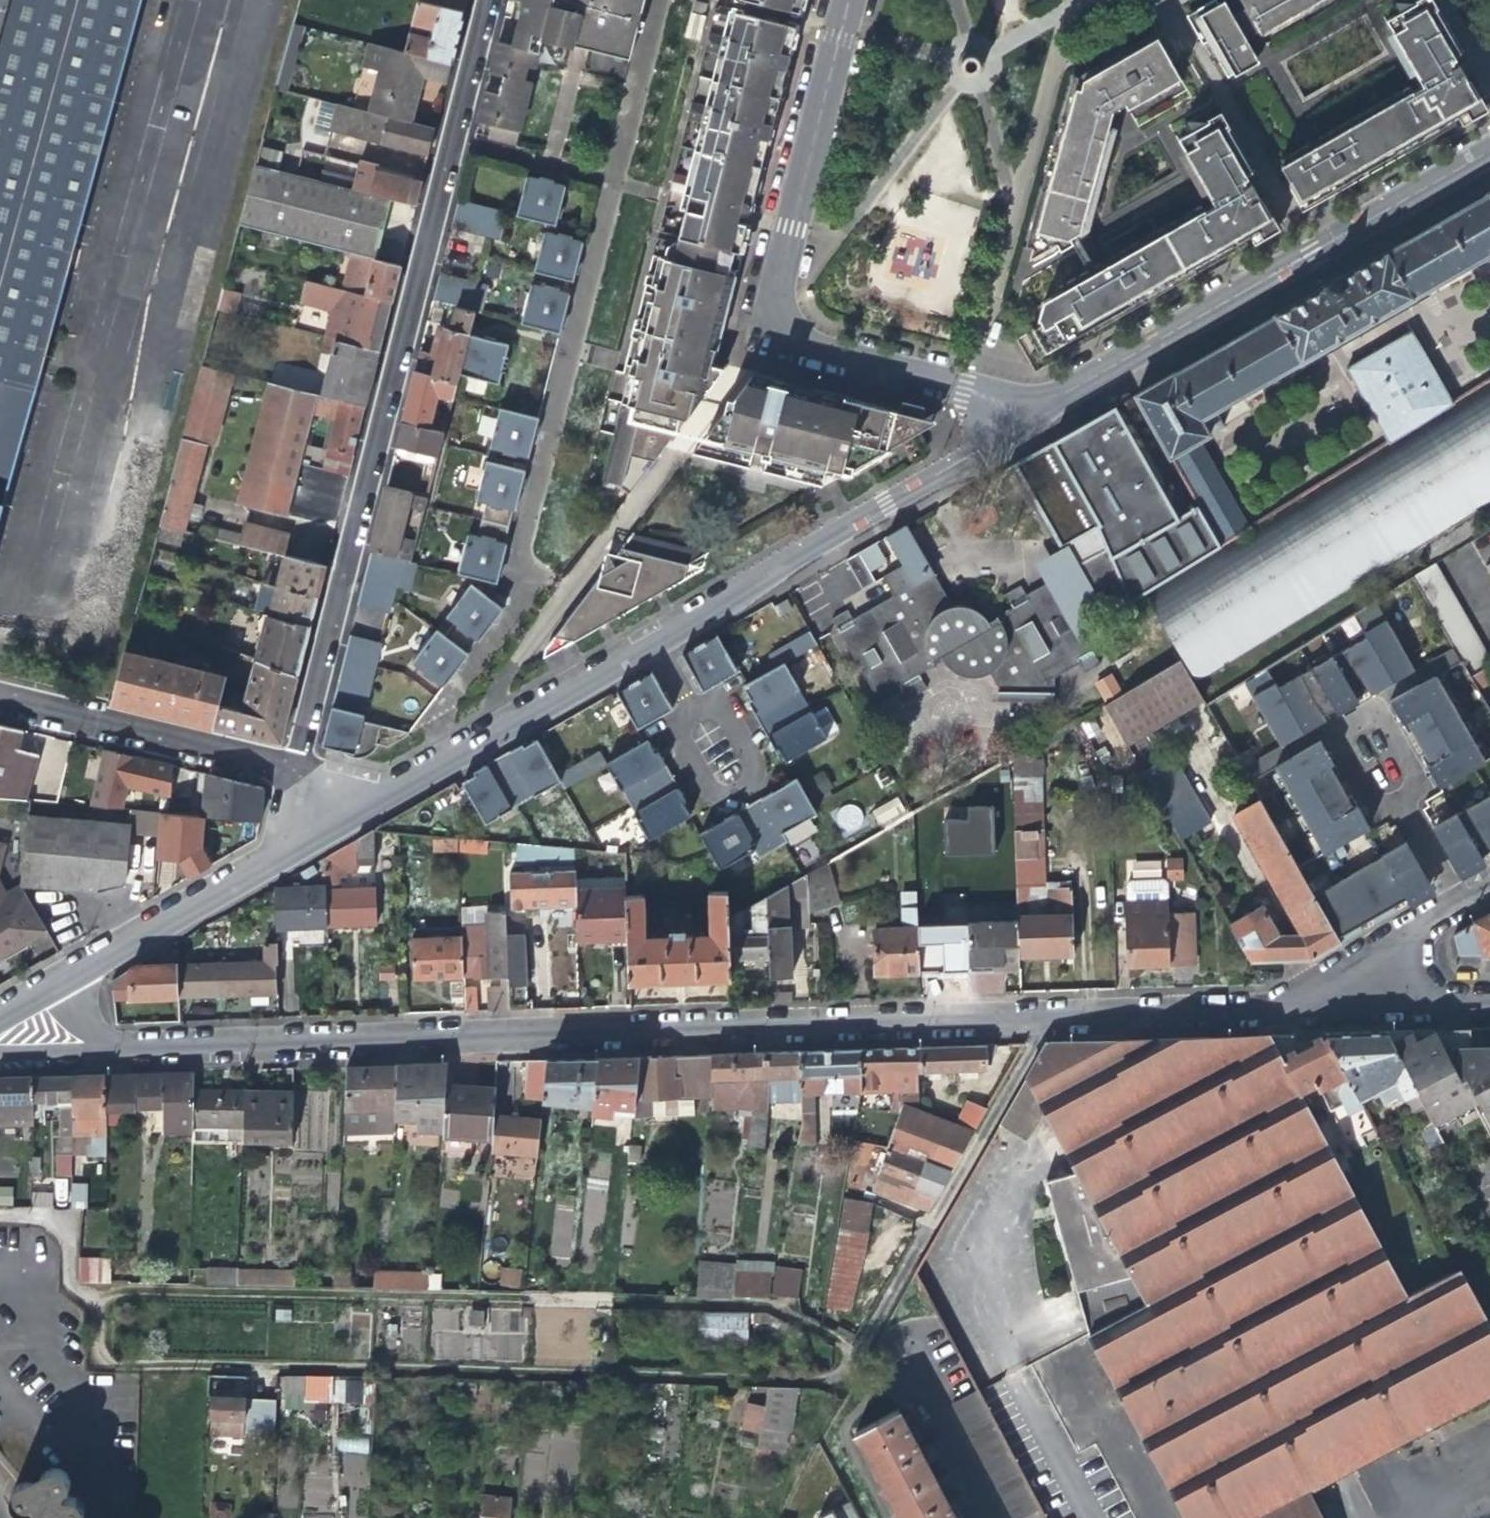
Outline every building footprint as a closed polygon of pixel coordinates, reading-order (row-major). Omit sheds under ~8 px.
[(1,502),(34,387),(140,0),(0,0),(0,507),(1,502)] [(580,13),(556,7),(526,0),(524,0),(515,36),(541,43),(544,33),(549,34),(631,55),(638,27),(644,0),(584,0),(580,13)] [(556,7),(580,13),(584,0),(526,0),(556,7)] [(805,0),(741,0),(802,15),(805,0)] [(1192,15),(1225,74),(1255,57),(1243,36),(1256,28),(1259,31),(1272,23),(1314,0),(1240,0),(1244,6),(1230,13),(1223,0),(1219,0),(1192,15)] [(1275,163),(1299,203),(1310,197),(1331,185),(1328,180),(1335,176),(1341,172),(1344,178),(1376,159),(1386,154),(1406,142),(1448,119),(1460,112),(1458,107),(1463,104),(1469,101),(1471,105),(1476,102),(1480,100),(1454,54),(1459,51),(1430,0),(1415,0),(1409,4),(1399,9),(1389,15),(1384,18),(1422,84),(1411,90),(1409,87),(1382,102),(1373,107),(1362,114),(1353,119),(1335,128),(1334,127),(1318,136),(1319,138),(1275,163)] [(409,34),(404,51),(451,63),(458,36),(464,12),(430,4),(417,1),(411,23),(432,28),(430,39),(409,34)] [(687,16),(700,20),(703,6),(691,3),(687,16)] [(667,191),(690,196),(753,212),(776,119),(798,30),(715,10),(711,12),(709,20),(731,26),(727,41),(705,36),(701,53),(723,59),(717,85),(709,116),(687,111),(684,124),(706,129),(700,155),(693,182),(671,176),(667,191)] [(301,25),(292,22),(285,49),(294,51),(301,25)] [(537,59),(541,43),(515,36),(512,48),(497,44),(490,72),(531,82),(537,59)] [(1035,265),(1072,243),(1070,240),(1086,230),(1092,208),(1113,129),(1106,126),(1107,120),(1111,110),(1125,102),(1128,108),(1180,78),(1156,36),(1115,59),(1117,63),(1106,69),(1104,65),(1079,80),(1085,92),(1073,89),(1067,110),(1040,212),(1026,262),(1031,259),(1035,265)] [(380,71),(370,110),(388,115),(404,51),(371,43),(365,67),(380,71)] [(446,81),(451,63),(404,51),(388,115),(411,121),(423,75),(429,76),(446,81)] [(516,146),(531,82),(490,72),(487,82),(478,118),(474,136),(516,146)] [(435,127),(411,121),(388,115),(370,110),(368,110),(337,102),(331,128),(399,144),(429,151),(435,127)] [(1218,114),(1175,139),(1213,206),(1203,211),(1200,206),(1124,248),(1116,252),(1110,256),(1111,257),(1057,287),(1060,291),(1042,302),(1036,321),(1041,330),(1050,345),(1121,304),(1119,301),(1126,297),(1131,294),(1133,298),(1140,294),(1251,231),(1249,228),(1257,224),(1261,221),(1263,224),(1270,220),(1244,175),(1251,171),(1218,114)] [(371,189),(370,191),(390,196),(416,202),(419,190),(421,180),(376,169),(377,163),(359,158),(352,184),(371,189)] [(254,164),(249,183),(304,197),(365,212),(370,191),(309,177),(254,164)] [(543,180),(527,176),(517,214),(556,224),(563,197),(566,186),(555,183),(556,179),(544,176),(543,180)] [(304,197),(249,183),(239,223),(295,237),(304,197)] [(1489,190),(1489,192),(1388,251),(1386,249),(1380,252),(1339,276),(1338,275),(1328,281),(1356,329),(1364,325),(1396,306),(1489,253),(1489,189),(1489,190)] [(304,197),(295,237),(345,250),(375,258),(384,222),(390,196),(370,191),(365,212),(304,197)] [(690,196),(686,211),(750,226),(753,212),(690,196)] [(458,199),(451,226),(500,239),(508,211),(458,199)] [(750,226),(686,211),(679,240),(743,254),(750,226)] [(579,257),(583,242),(571,239),(572,235),(561,233),(560,236),(545,232),(535,270),(574,280),(579,257)] [(915,276),(923,243),(902,238),(894,271),(915,276)] [(725,326),(743,254),(679,240),(678,239),(676,247),(675,253),(670,252),(668,258),(673,262),(663,300),(654,337),(645,373),(643,381),(634,378),(627,408),(619,438),(608,482),(619,485),(632,494),(678,434),(701,406),(704,391),(698,390),(700,382),(702,376),(720,381),(729,369),(715,366),(716,362),(725,326)] [(335,287),(343,289),(358,293),(391,301),(396,281),(400,264),(375,258),(345,250),(335,287)] [(439,272),(432,300),(451,305),(457,306),(475,311),(481,312),(488,286),(439,272)] [(1332,343),(1356,329),(1328,281),(1319,287),(1272,315),(1273,317),(1174,373),(1173,371),(1132,395),(1133,396),(1168,456),(1199,439),(1207,434),(1206,433),(1222,424),(1214,410),(1332,343)] [(522,322),(560,333),(566,310),(570,294),(559,292),(560,287),(549,284),(548,289),(532,284),(522,322)] [(335,337),(346,340),(358,293),(343,289),(330,336),(335,337)] [(235,315),(241,294),(223,290),(218,311),(235,315)] [(358,293),(346,340),(379,349),(385,323),(391,301),(358,293)] [(443,338),(433,374),(457,380),(459,373),(469,334),(475,311),(457,306),(451,305),(443,338)] [(1410,329),(1377,347),(1420,421),(1451,401),(1410,329)] [(1041,350),(1050,345),(1041,330),(1033,334),(1041,350)] [(485,338),(469,334),(459,373),(498,383),(503,362),(508,344),(496,341),(497,337),(486,334),(485,338)] [(335,337),(320,394),(365,405),(372,374),(379,349),(346,340),(335,337)] [(1345,366),(1388,440),(1420,421),(1377,347),(1345,366)] [(231,372),(201,365),(183,432),(212,439),(231,372)] [(1484,381),(1489,377),(1489,366),(1479,372),(1484,381)] [(452,400),(457,380),(433,374),(415,369),(408,396),(402,421),(444,432),(447,421),(440,419),(441,412),(436,411),(440,396),(452,400)] [(760,377),(714,436),(841,467),(858,471),(907,444),(925,434),(915,413),(883,405),(878,423),(866,420),(853,417),(857,401),(760,377)] [(1484,381),(1467,391),(1451,401),(1420,421),(1388,440),(1346,467),(1299,496),(1248,527),(1220,544),(1177,570),(1141,593),(1195,681),(1489,502),(1489,377),(1484,381)] [(299,461),(312,410),(317,393),(269,381),(237,500),(286,513),(299,461)] [(356,439),(365,405),(320,394),(317,393),(312,410),(336,417),(328,448),(330,448),(325,468),(347,474),(356,439)] [(534,436),(539,418),(500,408),(490,446),(505,450),(504,454),(515,457),(516,453),(528,457),(534,436)] [(1198,508),(1177,520),(1113,408),(1103,413),(1049,444),(1100,528),(1097,532),(1111,561),(1137,595),(1141,593),(1220,544),(1198,508)] [(482,415),(478,433),(492,436),(495,418),(482,415)] [(438,455),(444,432),(402,421),(396,445),(411,449),(438,455)] [(182,437),(158,523),(182,529),(187,513),(192,514),(195,504),(197,495),(192,494),(206,443),(182,437)] [(1248,527),(1199,439),(1168,456),(1198,508),(1220,544),(1248,527)] [(457,572),(495,582),(501,558),(506,542),(504,541),(513,509),(514,510),(519,490),(525,471),(486,460),(476,499),(485,502),(476,535),(467,533),(457,572)] [(1295,489),(1299,496),(1346,467),(1341,460),(1330,463),(1303,480),(1295,489)] [(431,479),(390,469),(386,484),(428,494),(431,479)] [(299,470),(295,516),(337,520),(341,473),(299,470)] [(419,526),(428,494),(386,484),(377,518),(370,549),(410,559),(419,526)] [(215,537),(246,544),(281,553),(286,554),(292,532),(220,514),(215,537)] [(895,532),(887,536),(903,563),(883,575),(893,595),(853,617),(848,607),(832,617),(855,657),(858,655),(865,668),(862,670),(880,700),(906,686),(911,695),(926,686),(919,672),(942,659),(943,660),(944,661),(945,663),(946,664),(947,664),(948,666),(949,667),(950,668),(952,668),(953,670),(954,670),(955,671),(956,672),(958,672),(959,673),(960,674),(962,674),(963,675),(965,675),(966,675),(968,675),(969,676),(971,676),(972,676),(974,676),(975,676),(977,676),(978,675),(980,675),(981,675),(983,675),(984,674),(985,674),(987,673),(988,673),(989,672),(998,685),(998,699),(1054,700),(1054,677),(1080,662),(1085,672),(1101,662),(1078,623),(1075,624),(1068,612),(1071,610),(1054,580),(1027,594),(1021,585),(1006,593),(1013,607),(989,621),(989,620),(988,618),(987,617),(986,616),(986,615),(985,614),(984,613),(983,613),(982,611),(981,611),(980,610),(979,609),(978,609),(977,608),(975,607),(974,607),(973,606),(971,606),(970,606),(968,605),(967,605),(965,605),(964,605),(962,604),(961,605),(959,604),(958,604),(956,605),(955,605),(953,605),(908,524),(895,532)] [(1449,565),(1488,540),(1483,531),(1443,556),(1449,565)] [(665,588),(682,578),(687,565),(704,555),(666,546),(630,537),(622,548),(577,606),(553,637),(561,639),(570,642),(622,612),(665,588)] [(403,588),(410,559),(370,549),(357,600),(356,605),(386,613),(393,586),(403,588)] [(860,551),(846,559),(863,588),(876,580),(860,551)] [(268,563),(263,580),(317,595),(322,572),(325,563),(287,554),(284,566),(268,563)] [(1454,650),(1462,664),(1469,675),(1489,663),(1489,662),(1432,562),(1411,575),(1454,650)] [(274,599),(271,613),(309,625),(313,610),(317,595),(263,580),(259,595),(274,599)] [(455,671),(466,657),(463,654),(474,641),(477,643),(492,623),(501,611),(468,585),(443,617),(452,624),(441,637),(432,630),(407,663),(422,675),(419,678),(429,685),(431,683),(441,690),(455,671)] [(1384,618),(1373,599),(1367,602),(1351,612),(1361,630),(1384,618)] [(251,657),(256,659),(297,675),(303,648),(309,625),(271,613),(269,612),(264,631),(258,630),(251,657)] [(1384,618),(1361,630),(1364,636),(1389,679),(1398,674),(1411,666),(1384,618)] [(808,631),(777,649),(784,662),(816,644),(808,631)] [(349,632),(336,684),(367,692),(379,641),(349,632)] [(704,690),(739,671),(717,636),(702,645),(683,655),(704,690)] [(1378,685),(1389,679),(1364,636),(1343,648),(1366,689),(1368,691),(1378,685)] [(163,713),(213,725),(219,701),(225,675),(211,672),(211,670),(201,668),(200,670),(162,661),(162,657),(152,655),(152,653),(124,646),(110,701),(163,713)] [(1366,689),(1343,648),(1331,654),(1355,696),(1366,689)] [(1420,688),(1436,679),(1462,664),(1454,650),(1415,672),(1412,674),(1420,688)] [(1355,696),(1331,654),(1309,667),(1333,708),(1334,710),(1347,702),(1356,698),(1355,696)] [(233,704),(219,701),(213,725),(280,741),(289,704),(297,675),(256,659),(255,664),(245,661),(233,704)] [(1103,704),(1120,734),(1146,720),(1197,691),(1192,683),(1178,661),(1139,683),(1103,704)] [(811,710),(784,662),(742,687),(750,701),(747,702),(750,707),(755,715),(757,714),(771,737),(767,740),(770,746),(774,753),(779,751),(785,762),(791,759),(828,739),(811,710)] [(1274,681),(1265,665),(1251,673),(1243,679),(1251,694),(1274,681)] [(1333,708),(1309,667),(1298,673),(1321,714),(1333,708)] [(1104,701),(1122,691),(1112,672),(1093,683),(1104,701)] [(617,692),(637,727),(637,729),(674,708),(653,673),(641,679),(617,692)] [(1322,716),(1321,714),(1298,673),(1276,686),(1301,729),(1311,723),(1322,716)] [(1448,700),(1436,679),(1420,688),(1390,705),(1396,716),(1402,726),(1448,700)] [(1276,686),(1274,681),(1251,694),(1278,741),(1291,734),(1301,729),(1276,686)] [(361,717),(367,692),(336,684),(321,743),(346,750),(353,757),(359,759),(363,758),(366,756),(369,753),(372,747),(381,750),(395,743),(404,730),(361,717)] [(1461,722),(1448,700),(1402,726),(1409,737),(1412,735),(1415,740),(1418,746),(1461,722)] [(1165,756),(1146,720),(1120,734),(1163,809),(1179,838),(1206,822),(1167,755),(1165,756)] [(1473,745),(1461,722),(1418,746),(1421,752),(1424,757),(1420,759),(1427,771),(1473,745)] [(0,724),(0,799),(25,801),(37,754),(26,751),(17,749),(22,730),(0,724)] [(646,741),(606,763),(632,810),(633,812),(649,840),(686,819),(691,816),(684,804),(687,802),(686,801),(683,797),(679,790),(676,792),(662,768),(666,766),(661,758),(658,752),(654,754),(646,741)] [(523,744),(507,753),(533,800),(562,785),(539,744),(527,751),(523,744)] [(1328,757),(1321,744),(1291,760),(1275,770),(1287,791),(1333,765),(1328,757)] [(1485,766),(1473,745),(1427,771),(1434,782),(1439,791),(1446,787),(1479,769),(1485,766)] [(1030,746),(1010,757),(1010,772),(1016,919),(1017,955),(1045,955),(1072,954),(1070,885),(1049,886),(1043,882),(1038,756),(1030,756),(1030,746)] [(1250,784),(1275,770),(1291,760),(1284,747),(1282,748),(1242,770),(1250,784)] [(103,749),(89,807),(125,810),(126,792),(169,796),(172,765),(103,749)] [(507,753),(486,764),(511,808),(532,797),(507,753)] [(513,811),(486,764),(475,770),(471,772),(474,779),(461,786),(484,827),(513,811)] [(1333,765),(1287,791),(1299,813),(1342,789),(1338,783),(1336,779),(1339,776),(1333,765)] [(203,803),(206,773),(198,772),(196,796),(203,803)] [(263,787),(206,773),(203,803),(202,817),(258,821),(263,787)] [(771,793),(759,800),(761,804),(736,818),(734,814),(722,821),(700,833),(710,849),(720,868),(753,848),(758,857),(776,847),(785,843),(779,834),(816,812),(809,800),(797,779),(771,793)] [(1342,789),(1299,813),(1312,836),(1358,810),(1351,798),(1348,800),(1345,795),(1342,789)] [(1459,810),(1483,853),(1489,849),(1489,793),(1459,810)] [(871,808),(877,825),(906,814),(900,797),(871,808)] [(1308,958),(1338,941),(1312,894),(1298,871),(1287,850),(1277,833),(1274,827),(1261,805),(1258,799),(1232,814),(1299,932),(1278,933),(1260,903),(1227,923),(1248,960),(1308,958)] [(994,854),(993,805),(944,807),(946,856),(994,854)] [(130,810),(128,823),(127,834),(158,836),(160,813),(130,810)] [(1358,810),(1312,836),(1324,856),(1331,852),(1364,834),(1370,830),(1364,821),(1358,810)] [(1479,861),(1486,857),(1483,853),(1459,810),(1433,825),(1458,868),(1463,865),(1468,862),(1470,866),(1479,861)] [(122,885),(127,834),(128,823),(28,815),(22,886),(96,893),(106,890),(122,885)] [(178,818),(175,852),(175,854),(209,856),(210,838),(211,821),(178,818)] [(322,857),(323,885),(324,925),(346,924),(375,923),(373,887),(338,888),(337,872),(343,871),(343,864),(373,863),(371,829),(322,857)] [(455,837),(432,838),(432,848),(455,846),(455,837)] [(1401,899),(1403,904),(1413,899),(1420,895),(1417,890),(1423,887),(1428,884),(1404,842),(1377,857),(1401,899)] [(555,848),(556,870),(572,869),(571,849),(555,848)] [(172,888),(175,854),(175,852),(161,851),(157,897),(172,888)] [(1368,918),(1371,923),(1392,911),(1390,906),(1401,899),(1377,857),(1344,876),(1368,918)] [(1183,858),(1167,859),(1167,879),(1184,879),(1183,858)] [(807,872),(808,895),(808,909),(808,913),(841,902),(828,861),(807,872)] [(546,906),(573,905),(573,891),(572,869),(556,870),(508,871),(509,908),(546,906)] [(789,883),(766,895),(768,955),(768,969),(768,975),(791,974),(789,933),(787,933),(786,897),(795,897),(796,925),(809,926),(809,921),(808,913),(808,909),(808,895),(806,895),(805,873),(804,874),(798,877),(789,883)] [(1368,918),(1344,876),(1312,894),(1338,941),(1352,934),(1360,929),(1357,924),(1368,918)] [(1139,963),(1168,962),(1166,911),(1165,886),(1165,882),(1162,879),(1128,880),(1126,883),(1126,900),(1125,900),(1127,963),(1139,963)] [(1205,885),(1211,893),(1220,888),(1215,880),(1205,885)] [(299,926),(324,925),(323,885),(300,886),(272,887),(274,935),(299,934),(299,926)] [(20,889),(3,897),(0,892),(0,957),(44,931),(20,889)] [(573,891),(573,905),(574,938),(598,937),(625,937),(625,929),(623,895),(623,890),(573,891)] [(728,977),(728,956),(726,918),(725,890),(706,891),(707,933),(682,934),(682,929),(668,930),(668,934),(643,935),(641,894),(623,895),(625,929),(625,937),(627,978),(627,980),(681,978),(728,977)] [(898,970),(918,970),(916,923),(915,890),(902,891),(903,927),(873,929),(874,971),(898,970)] [(753,955),(768,955),(766,895),(726,918),(728,956),(743,956),(743,961),(753,961),(753,955)] [(1192,911),(1166,911),(1168,962),(1193,961),(1192,911)] [(1451,933),(1457,953),(1489,952),(1489,911),(1451,933)] [(985,968),(1017,966),(1017,955),(1016,919),(940,922),(942,970),(985,968)] [(504,932),(504,938),(505,976),(506,985),(507,1010),(524,1009),(521,932),(504,932)] [(459,934),(459,936),(461,975),(471,975),(471,977),(476,977),(505,976),(504,938),(485,939),(485,933),(459,934)] [(461,977),(461,975),(459,936),(410,938),(410,978),(438,977),(461,977)] [(223,963),(220,963),(221,983),(221,991),(234,991),(234,995),(253,994),(273,994),(272,963),(275,963),(274,943),(262,944),(262,961),(223,963)] [(571,956),(552,956),(552,985),(570,985),(571,956)] [(134,964),(128,968),(129,998),(156,997),(176,996),(175,964),(158,964),(157,959),(148,959),(148,964),(134,964)] [(216,992),(221,991),(221,983),(220,963),(178,965),(178,994),(198,993),(215,993),(216,992)] [(819,979),(819,970),(810,971),(810,979),(819,979)] [(479,1011),(475,985),(462,987),(467,1014),(479,1011)] [(488,987),(488,1010),(507,1010),(506,985),(488,987)] [(1388,1031),(1394,1043),(1434,1121),(1436,1126),(1472,1108),(1479,1105),(1489,1126),(1489,1033),(1486,1027),(1471,1028),(1449,1028),(1440,1028),(1432,1029),(1388,1031)] [(1418,1130),(1434,1121),(1394,1043),(1388,1031),(1359,1031),(1322,1032),(1354,1095),(1368,1088),(1371,1093),(1377,1090),(1382,1098),(1397,1090),(1418,1130)] [(1341,1102),(1354,1095),(1322,1032),(1309,1039),(1296,1046),(1290,1033),(1266,1034),(1297,1092),(1308,1087),(1311,1093),(1331,1084),(1341,1102)] [(1143,1063),(1246,1250),(1350,1193),(1297,1092),(1266,1034),(1218,1035),(1161,1037),(1144,1038),(1143,1063)] [(1145,1305),(1217,1266),(1246,1250),(1143,1063),(1144,1038),(1043,1042),(997,1123),(1023,1137),(1040,1110),(1076,1177),(1135,1286),(1143,1303),(1145,1305)] [(983,1069),(982,1044),(956,1045),(898,1047),(899,1089),(899,1104),(906,1104),(906,1111),(912,1111),(912,1104),(917,1103),(916,1072),(983,1069)] [(857,1091),(899,1089),(898,1047),(876,1047),(857,1048),(858,1090),(857,1091)] [(815,1091),(858,1090),(857,1048),(828,1049),(799,1050),(801,1081),(803,1122),(799,1138),(816,1139),(815,1091)] [(768,1081),(801,1081),(799,1050),(781,1050),(753,1051),(751,1106),(751,1112),(751,1124),(748,1146),(764,1147),(767,1121),(768,1106),(768,1081)] [(733,1105),(734,1107),(734,1112),(751,1112),(751,1106),(753,1051),(729,1052),(709,1053),(708,1078),(708,1090),(708,1096),(707,1108),(726,1107),(726,1105),(726,1098),(733,1098),(733,1105)] [(651,1098),(708,1096),(708,1090),(708,1078),(709,1053),(670,1054),(639,1055),(633,1107),(632,1115),(651,1115),(651,1098)] [(614,1107),(633,1107),(639,1055),(618,1056),(595,1057),(591,1095),(588,1120),(614,1120),(614,1107)] [(542,1095),(591,1095),(595,1057),(565,1058),(525,1059),(525,1096),(542,1095)] [(416,1063),(394,1064),(394,1081),(394,1084),(392,1108),(392,1121),(415,1124),(415,1131),(440,1132),(444,1083),(445,1062),(421,1063),(416,1063)] [(370,1064),(344,1065),(342,1132),(391,1132),(392,1121),(392,1108),(394,1084),(394,1081),(394,1064),(370,1064)] [(158,1102),(157,1137),(189,1137),(190,1091),(191,1071),(163,1072),(103,1074),(103,1109),(130,1108),(130,1102),(158,1102)] [(68,1115),(103,1113),(103,1109),(103,1074),(85,1074),(69,1075),(68,1115)] [(68,1134),(68,1115),(69,1075),(49,1076),(29,1076),(28,1116),(35,1116),(35,1108),(56,1108),(57,1134),(68,1134)] [(3,1124),(3,1117),(28,1116),(29,1076),(9,1077),(0,1077),(0,1124),(3,1124)] [(466,1085),(444,1083),(440,1132),(440,1135),(490,1138),(492,1112),(494,1087),(466,1085)] [(214,1091),(190,1091),(189,1137),(189,1141),(239,1141),(241,1092),(214,1091)] [(268,1092),(241,1092),(239,1141),(290,1143),(290,1093),(268,1092)] [(967,1100),(957,1124),(972,1129),(985,1107),(967,1100)] [(1365,1109),(1348,1115),(1359,1145),(1376,1139),(1365,1109)] [(952,1165),(972,1129),(957,1124),(923,1111),(912,1111),(906,1111),(899,1111),(886,1148),(871,1188),(927,1209),(952,1165)] [(515,1114),(492,1112),(490,1138),(489,1149),(536,1152),(540,1117),(515,1114)] [(870,1168),(872,1144),(852,1143),(851,1166),(870,1168)] [(69,1206),(68,1177),(54,1178),(55,1206),(69,1206)] [(1080,1314),(1133,1287),(1076,1177),(1047,1183),(1052,1209),(1080,1314)] [(71,1182),(70,1208),(87,1208),(88,1182),(71,1182)] [(33,1190),(31,1205),(51,1207),(52,1192),(33,1190)] [(1350,1193),(1246,1250),(1217,1266),(1277,1379),(1296,1368),(1348,1467),(1358,1484),(1361,1490),(1362,1491),(1363,1492),(1364,1492),(1365,1493),(1366,1493),(1367,1494),(1368,1494),(1369,1494),(1370,1494),(1371,1495),(1372,1495),(1373,1495),(1374,1495),(1375,1495),(1376,1495),(1377,1494),(1378,1494),(1379,1493),(1380,1492),(1381,1491),(1382,1490),(1382,1489),(1383,1489),(1383,1488),(1384,1487),(1384,1486),(1384,1485),(1384,1484),(1384,1483),(1384,1482),(1384,1481),(1384,1480),(1384,1479),(1384,1478),(1383,1477),(1383,1476),(1372,1455),(1487,1393),(1489,1398),(1489,1330),(1456,1267),(1445,1273),(1404,1293),(1350,1193)] [(14,1205),(15,1195),(0,1195),(0,1205),(14,1205)] [(845,1197),(839,1227),(865,1232),(871,1201),(845,1197)] [(851,1311),(865,1232),(839,1227),(835,1227),(831,1249),(821,1307),(851,1311)] [(734,1259),(729,1293),(768,1294),(768,1272),(750,1271),(750,1260),(734,1259)] [(701,1284),(726,1288),(729,1263),(705,1260),(701,1284)] [(774,1264),(769,1291),(797,1296),(801,1269),(774,1264)] [(1348,1467),(1296,1368),(1277,1379),(1217,1266),(1145,1305),(1143,1303),(1085,1334),(1184,1517),(1318,1517),(1304,1491),(1348,1467)] [(520,1287),(520,1269),(499,1268),(498,1286),(520,1287)] [(292,1270),(234,1269),(234,1284),(292,1285),(292,1270)] [(371,1287),(425,1287),(427,1272),(372,1271),(371,1287)] [(1135,1286),(1133,1287),(1080,1314),(1085,1334),(1143,1303),(1135,1286)] [(442,1359),(525,1360),(526,1309),(466,1308),(465,1343),(442,1343),(442,1359)] [(746,1351),(746,1313),(698,1311),(696,1350),(746,1351)] [(301,1389),(302,1373),(283,1373),(283,1389),(301,1389)] [(328,1374),(302,1373),(301,1389),(328,1390),(328,1374)] [(474,1377),(460,1377),(458,1394),(473,1395),(474,1377)] [(786,1405),(788,1386),(764,1386),(761,1405),(760,1411),(763,1412),(756,1443),(754,1443),(749,1468),(784,1473),(792,1431),(784,1429),(786,1405)] [(950,1401),(1010,1517),(1016,1517),(1036,1508),(975,1392),(974,1389),(950,1401)] [(239,1426),(241,1396),(223,1395),(209,1394),(208,1416),(209,1426),(239,1426)] [(247,1398),(247,1437),(275,1437),(275,1398),(247,1398)] [(756,1432),(760,1411),(761,1405),(743,1402),(739,1428),(756,1432)] [(959,1517),(952,1503),(947,1505),(913,1441),(918,1439),(911,1426),(906,1428),(896,1409),(854,1431),(885,1489),(879,1492),(891,1516),(897,1512),(900,1517),(958,1517),(959,1517)] [(368,1454),(369,1440),(338,1437),(337,1452),(368,1454)] [(342,1444),(342,1484),(366,1484),(367,1444),(342,1444)] [(308,1489),(329,1490),(329,1477),(308,1476),(308,1489)] [(87,1516),(85,1510),(84,1509),(82,1507),(76,1505),(71,1504),(67,1504),(68,1502),(70,1498),(71,1495),(71,1492),(70,1489),(68,1485),(64,1481),(60,1479),(55,1478),(50,1478),(46,1480),(42,1483),(40,1487),(40,1489),(39,1492),(40,1497),(37,1495),(32,1493),(27,1492),(25,1493),(21,1494),(17,1498),(14,1501),(13,1506),(13,1510),(14,1514),(16,1517),(17,1517),(87,1517),(87,1516)] [(509,1499),(496,1498),(478,1496),(476,1517),(507,1517),(509,1499)] [(850,1502),(816,1517),(859,1517),(850,1502)]
